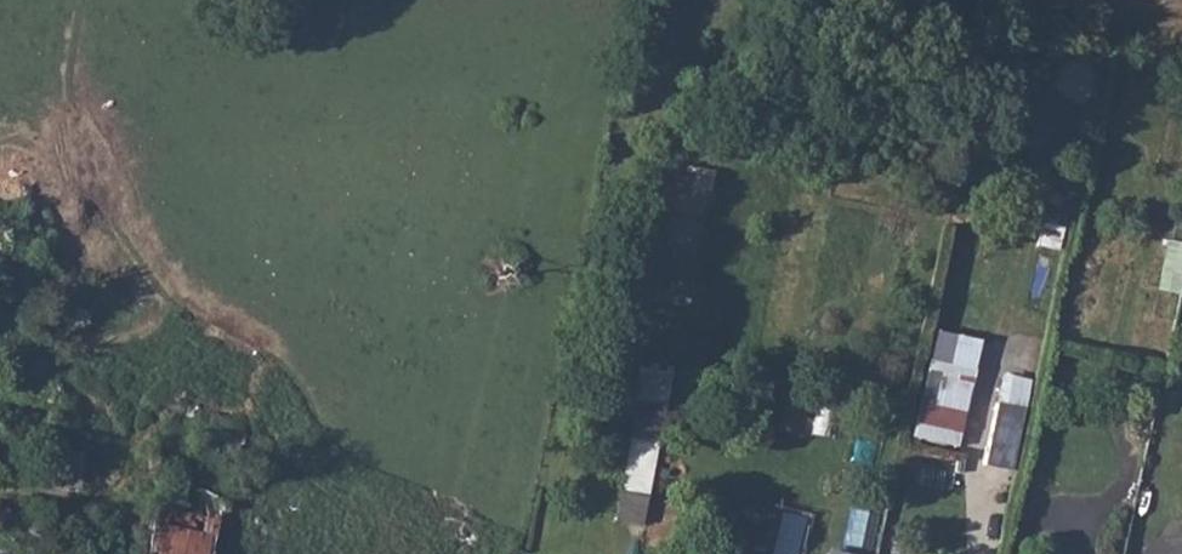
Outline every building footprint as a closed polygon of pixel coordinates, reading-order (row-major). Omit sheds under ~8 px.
[(1162,239),(1158,294),(1181,296),(1181,241),(1162,239)] [(956,449),(984,340),(937,328),(909,437),(956,449)] [(999,394),(987,456),(1016,460),(1029,401),(999,394)] [(614,485),(610,513),(640,518),(644,490),(614,485)] [(89,496),(80,546),(107,549),(107,553),(172,553),(180,504),(89,496)] [(877,551),(878,549),(834,540),(832,553),(877,553),(877,551)]
